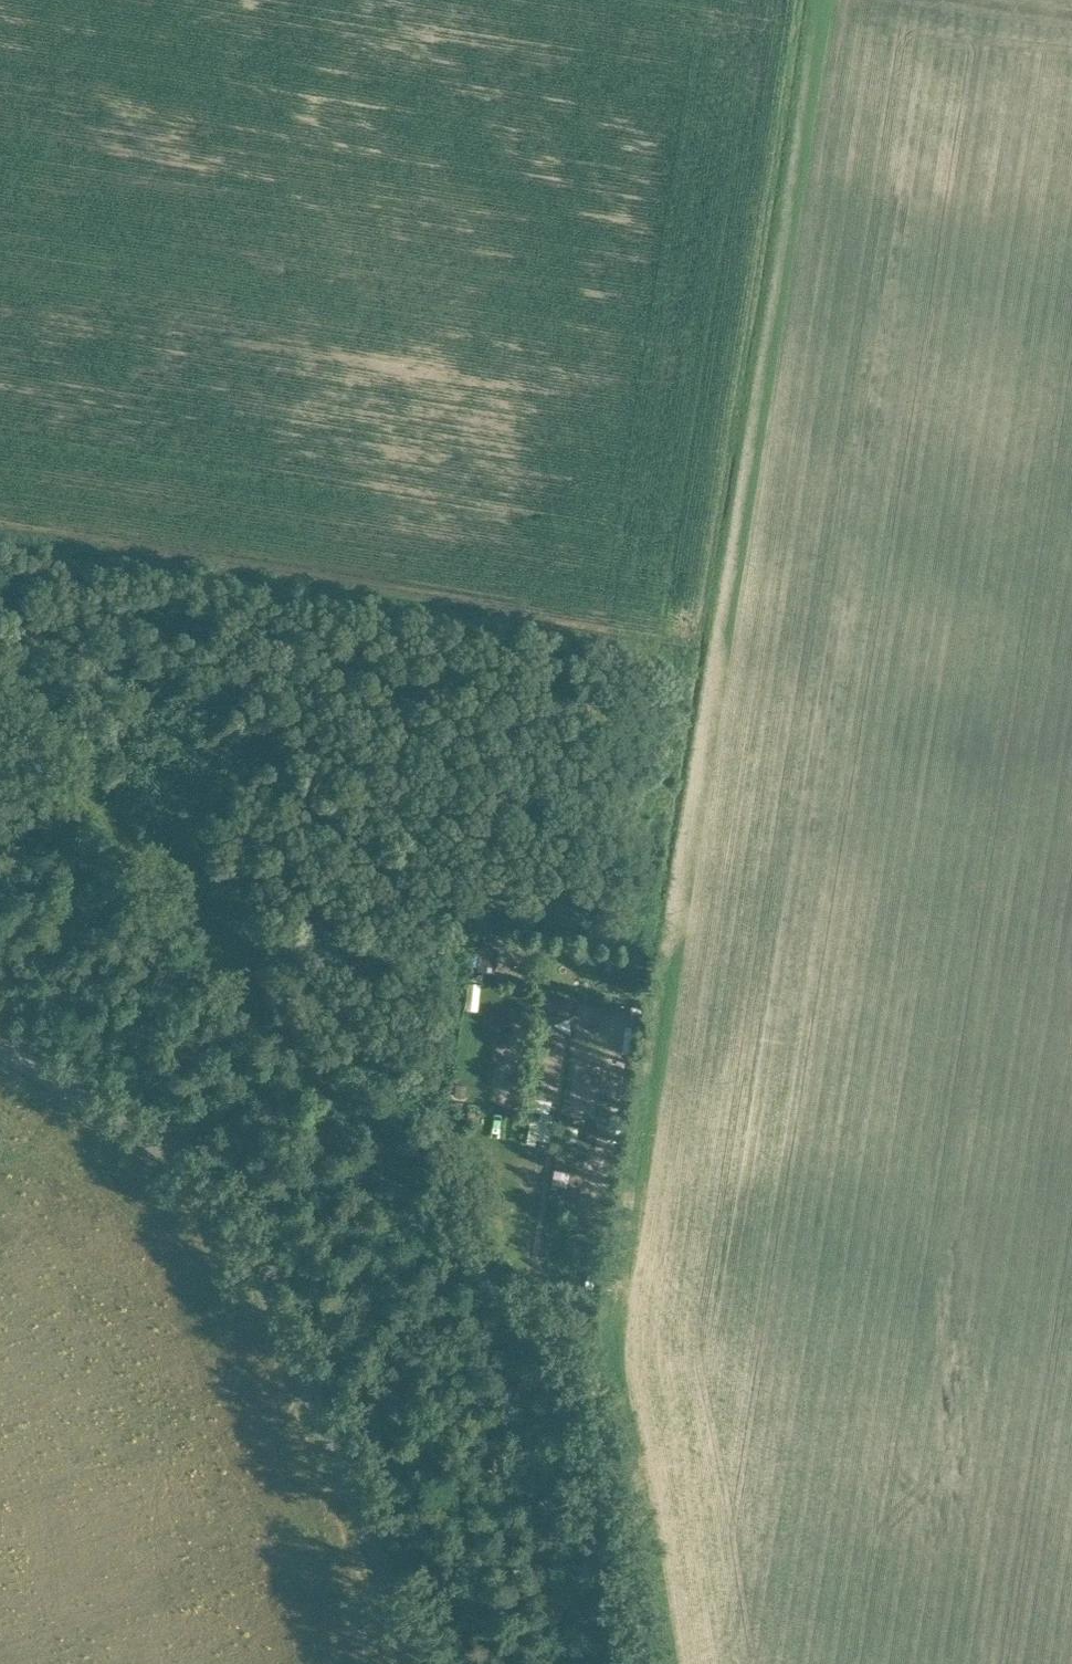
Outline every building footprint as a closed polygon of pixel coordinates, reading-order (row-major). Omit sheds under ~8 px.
[(497,950),(489,949),(486,974),(495,975),(497,950)]
